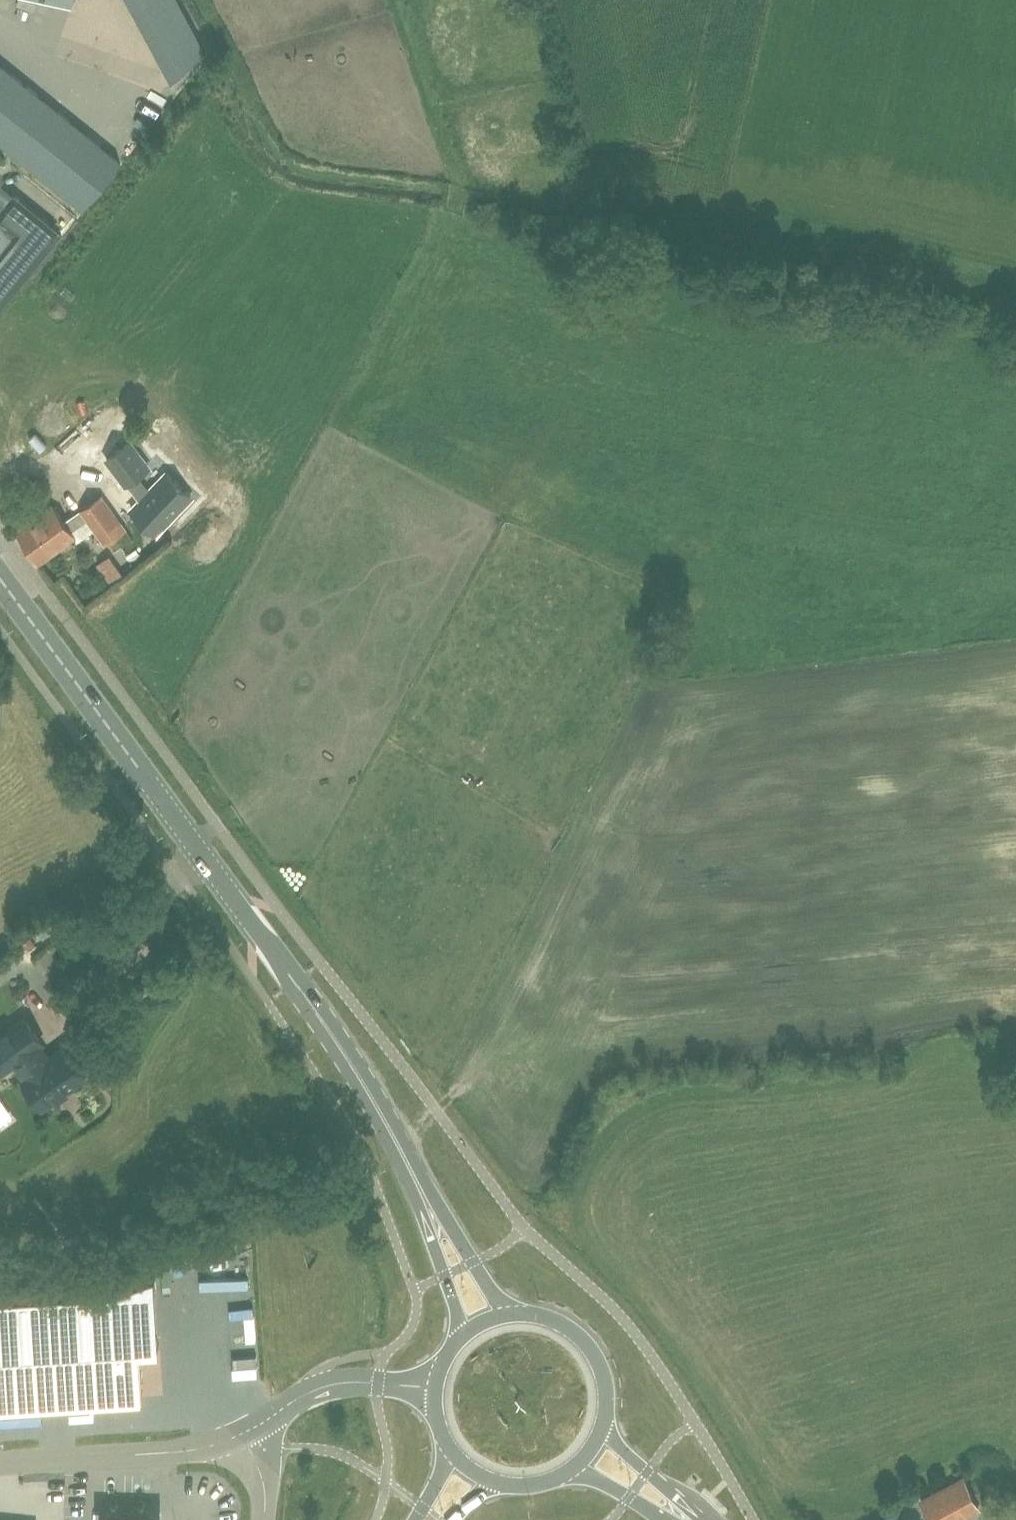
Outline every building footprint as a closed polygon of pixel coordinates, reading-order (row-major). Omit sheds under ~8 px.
[(172,82),(206,50),(178,0),(128,0),(172,82)] [(81,208),(120,160),(0,64),(0,143),(81,208)] [(62,232),(12,192),(0,207),(0,309),(62,232)] [(0,318),(0,337),(11,323),(1,316),(0,318)] [(94,441),(106,454),(119,442),(107,429),(94,441)] [(130,483),(143,500),(132,512),(155,534),(191,496),(168,474),(149,494),(137,478),(149,468),(130,442),(107,459),(127,485),(130,483)] [(109,499),(69,518),(80,542),(99,533),(107,550),(129,539),(109,499)] [(28,555),(40,570),(77,541),(65,526),(28,555)] [(111,580),(120,574),(109,558),(100,564),(111,580)] [(43,938),(57,929),(49,918),(35,928),(43,938)] [(0,1037),(0,1070),(2,1072),(16,1062),(25,1075),(23,1077),(44,1107),(85,1078),(63,1048),(48,1059),(39,1046),(42,1043),(25,1019),(0,1037)] [(0,1297),(0,1401),(92,1395),(100,1395),(100,1397),(103,1397),(103,1396),(143,1393),(141,1353),(142,1353),(142,1350),(140,1350),(140,1346),(120,1347),(116,1290),(0,1297)] [(979,1507),(963,1479),(921,1501),(931,1519),(955,1519),(979,1507)]
